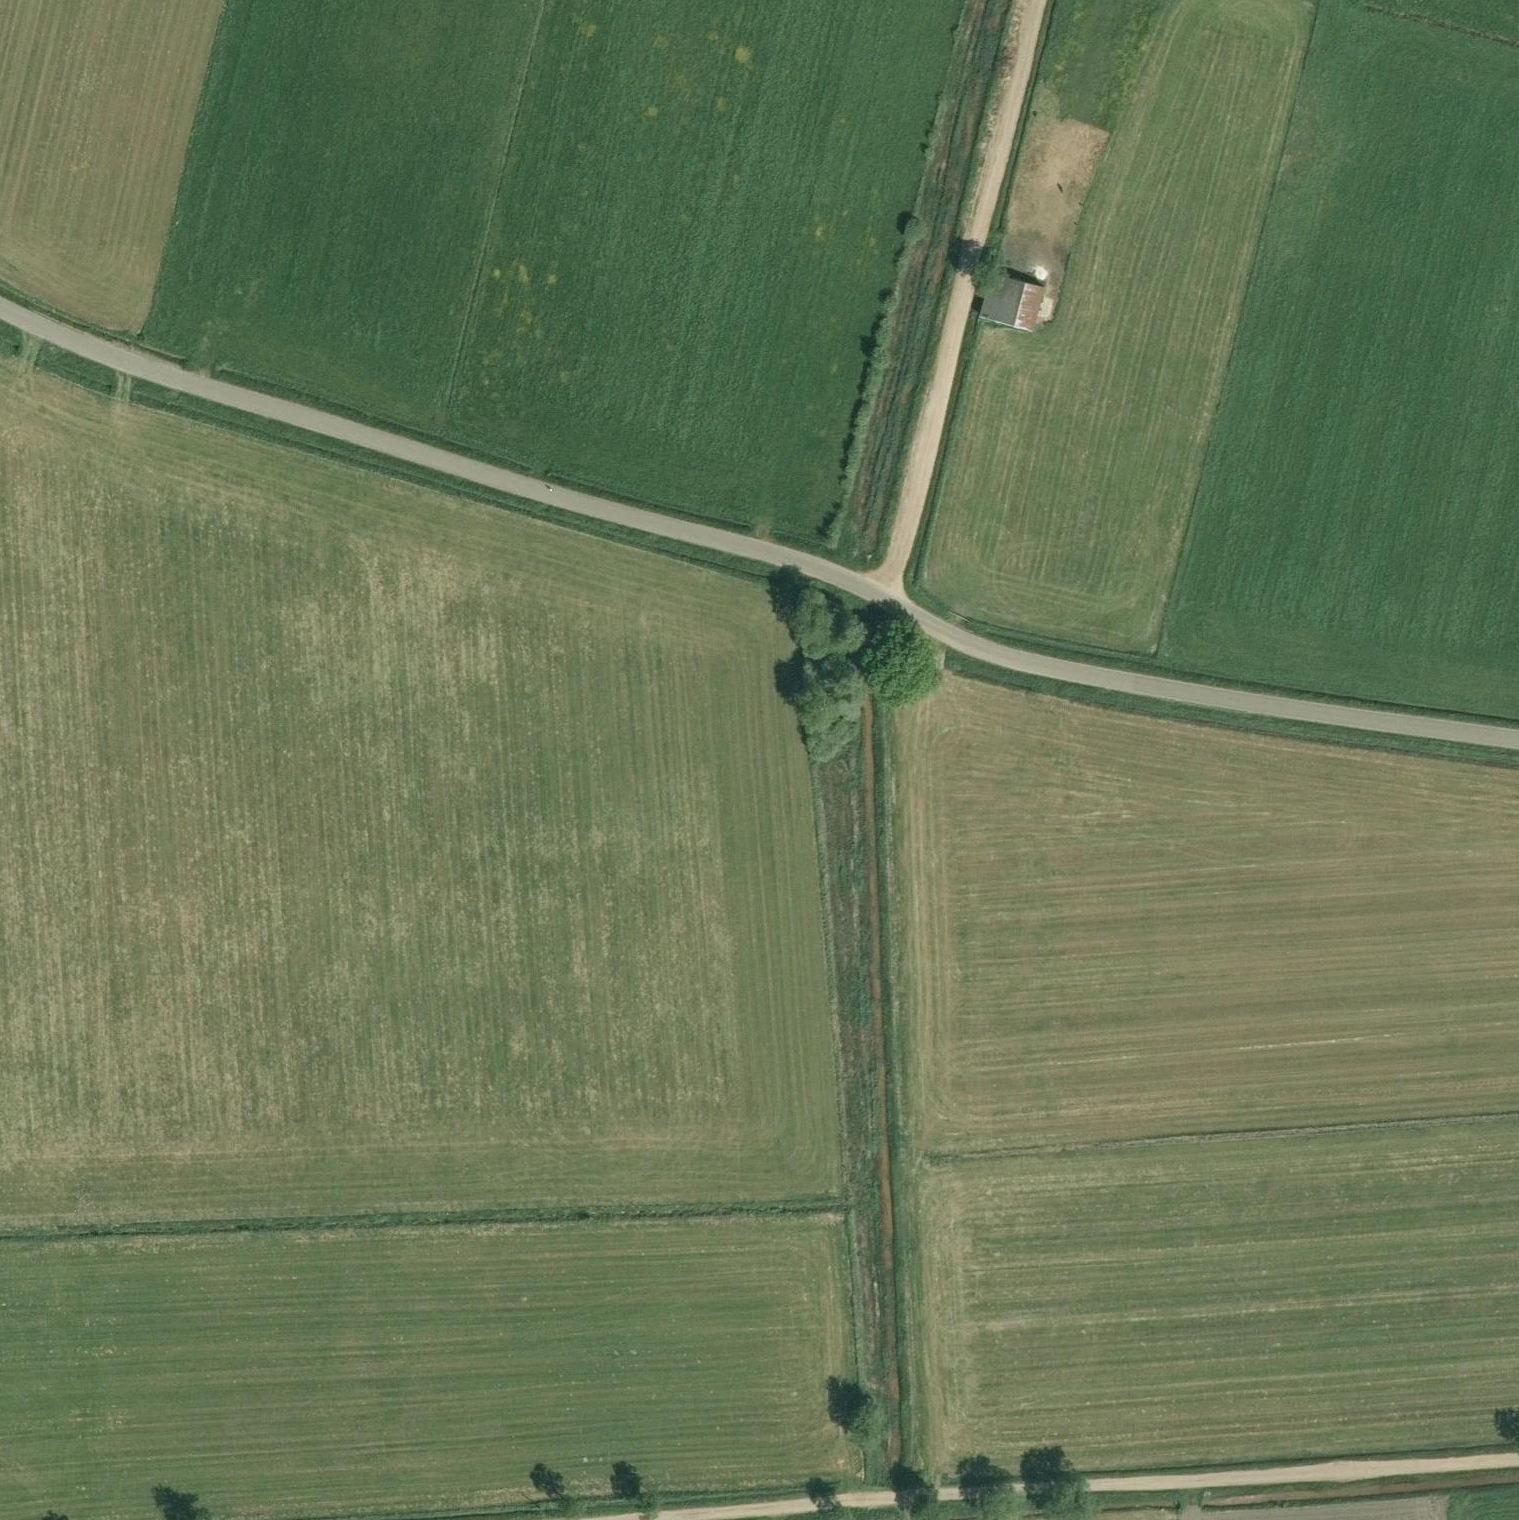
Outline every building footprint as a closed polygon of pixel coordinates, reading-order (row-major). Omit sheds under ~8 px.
[(1033,332),(1046,287),(993,272),(981,318),(1033,332)]
